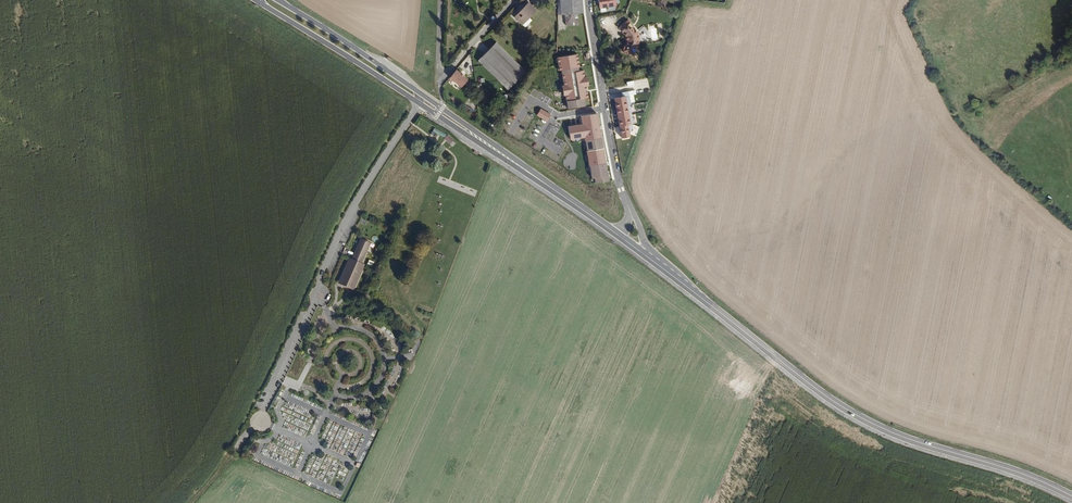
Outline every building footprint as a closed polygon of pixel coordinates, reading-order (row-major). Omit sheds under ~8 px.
[(558,15),(584,13),(582,0),(559,0),(558,15)] [(527,4),(514,18),(525,28),(531,22),(528,19),(535,12),(527,4)] [(565,15),(566,26),(578,25),(577,14),(565,15)] [(623,32),(624,39),(621,47),(632,51),(636,39),(633,28),(625,19),(617,25),(623,32)] [(656,27),(650,28),(652,41),(658,40),(656,27)] [(495,44),(478,62),(507,91),(524,73),(495,44)] [(580,67),(577,54),(557,58),(560,71),(561,70),(564,85),(562,85),(564,95),(566,95),(568,108),(585,105),(584,98),(588,97),(586,86),(589,85),(587,76),(585,77),(584,70),(579,71),(578,67),(580,67)] [(461,71),(457,68),(450,76),(461,85),(468,78),(464,75),(465,74),(461,71)] [(624,94),(613,97),(619,123),(630,121),(627,103),(628,103),(626,95),(624,95),(624,94)] [(540,111),(537,116),(546,121),(548,116),(540,111)] [(597,122),(595,114),(576,117),(577,125),(576,125),(577,132),(579,144),(578,144),(580,152),(581,152),(583,162),(586,162),(588,172),(593,171),(594,179),(605,177),(604,169),(605,169),(603,159),(604,159),(602,146),(601,136),(600,136),(598,122),(597,122)] [(530,118),(518,141),(526,145),(538,122),(530,118)] [(433,129),(431,132),(444,137),(445,134),(433,129)] [(447,135),(443,139),(449,144),(453,140),(447,135)] [(371,243),(361,238),(351,259),(349,258),(338,283),(355,290),(365,265),(362,264),(371,243)]
